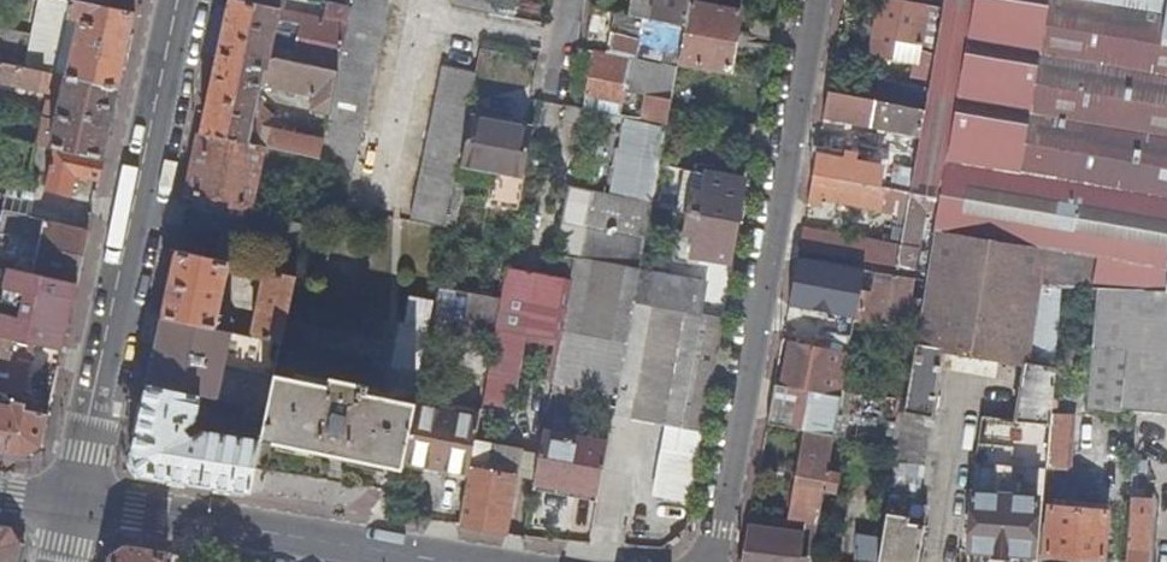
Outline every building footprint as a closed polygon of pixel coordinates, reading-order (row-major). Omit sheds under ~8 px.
[(61,0),(54,0),(45,39),(38,72),(56,76),(60,62),(70,19),(73,3),(61,0)] [(86,6),(135,16),(139,0),(87,0),(86,6)] [(350,25),(259,6),(232,0),(203,135),(264,148),(321,160),(325,141),(283,132),(274,130),(272,140),(252,136),(259,101),(262,87),(315,98),(313,111),(330,114),(332,115),(350,25)] [(313,202),(347,209),(390,0),(355,0),(350,25),(332,115),(330,114),(325,141),(321,160),(313,202)] [(455,8),(489,15),(492,0),(456,0),(455,8)] [(653,23),(686,30),(691,5),(692,0),(658,0),(653,23)] [(929,5),(900,1),(896,0),(881,0),(871,57),(901,62),(904,43),(921,46),(929,5)] [(1165,292),(1166,282),(1166,0),(945,0),(929,90),(925,111),(921,138),(911,193),(913,194),(941,199),(938,213),(935,232),(1098,260),(1092,291),(1099,291),(1132,291),(1155,292),(1165,292)] [(135,16),(86,6),(73,3),(70,19),(81,21),(72,65),(60,62),(56,76),(120,90),(135,16)] [(686,30),(680,67),(730,76),(741,14),(691,5),(686,30)] [(607,57),(630,61),(634,62),(665,68),(679,70),(680,67),(686,30),(653,23),(621,16),(615,15),(607,57)] [(81,21),(70,19),(60,62),(72,65),(81,21)] [(0,35),(0,63),(38,72),(45,39),(1,29),(1,31),(0,35)] [(918,65),(921,46),(904,43),(901,62),(918,65)] [(595,100),(622,104),(630,61),(607,57),(595,55),(587,99),(595,100)] [(645,122),(669,127),(671,112),(679,70),(665,68),(634,62),(628,93),(648,97),(645,122)] [(63,98),(61,109),(49,106),(46,120),(58,123),(53,148),(56,149),(105,159),(120,90),(56,76),(38,72),(0,63),(0,83),(63,98)] [(445,67),(413,222),(446,228),(477,73),(445,67)] [(877,102),(925,111),(929,90),(881,82),(877,102)] [(824,121),(921,138),(925,111),(877,102),(829,94),(824,121)] [(593,112),(604,115),(620,118),(622,104),(595,100),(593,112)] [(274,130),(283,132),(284,126),(259,101),(252,136),(272,140),(274,130)] [(565,121),(602,128),(604,115),(593,112),(576,109),(568,108),(565,121)] [(626,119),(612,197),(654,205),(669,127),(645,122),(626,119)] [(58,123),(46,120),(40,145),(53,148),(58,123)] [(464,166),(526,178),(535,132),(473,120),(464,166)] [(251,209),(264,148),(203,135),(190,197),(251,209)] [(4,215),(15,217),(29,220),(38,222),(89,232),(93,215),(36,202),(39,184),(31,183),(11,179),(21,141),(0,136),(0,233),(4,215)] [(39,145),(21,141),(11,179),(31,183),(39,145)] [(77,177),(100,182),(105,159),(56,149),(47,191),(73,197),(77,177)] [(815,177),(842,182),(844,161),(818,157),(815,177)] [(686,172),(679,213),(689,215),(692,195),(705,198),(709,176),(686,172)] [(692,195),(689,215),(737,224),(745,183),(709,176),(705,198),(692,195)] [(881,212),(885,189),(842,182),(815,177),(809,206),(821,207),(822,202),(881,212)] [(583,229),(648,241),(654,209),(654,205),(612,197),(590,193),(583,229)] [(911,193),(901,248),(898,268),(916,271),(919,251),(921,251),(927,211),(938,213),(941,199),(913,194),(911,193)] [(737,224),(689,215),(685,235),(697,238),(692,258),(730,266),(737,224)] [(29,220),(15,217),(13,227),(27,230),(29,220)] [(264,247),(302,255),(307,229),(271,221),(264,247)] [(34,275),(78,284),(89,232),(38,222),(37,227),(43,229),(34,275)] [(578,258),(578,260),(642,272),(648,241),(583,229),(578,258)] [(898,268),(901,248),(875,244),(804,232),(800,252),(898,268)] [(1064,290),(1092,291),(1098,260),(935,232),(930,264),(929,273),(922,312),(919,333),(907,401),(905,412),(933,417),(945,350),(1027,364),(1018,423),(1041,425),(1052,426),(1064,290)] [(697,238),(685,235),(676,233),(672,254),(692,258),(697,238)] [(521,338),(562,345),(578,260),(578,258),(514,247),(497,335),(521,338)] [(171,320),(243,336),(245,327),(234,325),(230,317),(220,315),(230,265),(177,254),(163,319),(171,320)] [(562,345),(555,383),(619,396),(635,305),(642,272),(578,260),(562,345)] [(798,260),(794,282),(842,290),(861,293),(865,271),(798,260)] [(929,273),(930,264),(923,263),(922,272),(929,273)] [(15,341),(64,352),(78,284),(34,275),(9,270),(6,282),(24,287),(24,292),(31,294),(30,306),(36,307),(35,315),(30,314),(29,323),(26,322),(24,323),(0,318),(0,338),(15,341)] [(253,338),(283,344),(283,343),(297,278),(267,272),(253,338)] [(642,272),(635,305),(701,317),(707,285),(642,272)] [(919,333),(922,312),(911,310),(915,280),(876,274),(872,304),(859,302),(855,322),(919,333)] [(842,290),(794,282),(792,294),(828,301),(840,303),(842,290)] [(821,350),(849,355),(855,323),(855,322),(859,302),(861,293),(842,290),(840,303),(828,301),(821,350)] [(1127,351),(1132,291),(1099,291),(1094,350),(1127,351)] [(1149,352),(1155,292),(1132,291),(1127,351),(1149,352)] [(1165,292),(1155,292),(1149,352),(1144,413),(1166,414),(1166,292),(1165,292)] [(465,293),(457,331),(487,338),(495,299),(465,293)] [(412,298),(408,325),(430,330),(436,303),(412,298)] [(635,305),(619,396),(614,421),(680,433),(704,437),(725,322),(701,317),(635,305)] [(201,398),(269,412),(276,378),(283,344),(253,338),(243,336),(171,320),(168,336),(158,344),(154,361),(161,373),(158,389),(201,398)] [(512,387),(521,338),(497,335),(489,383),(512,387)] [(0,338),(0,360),(10,362),(15,341),(0,338)] [(775,385),(768,428),(806,434),(833,438),(841,395),(849,355),(821,350),(791,345),(783,387),(775,385)] [(1122,412),(1127,351),(1094,350),(1088,410),(1122,412)] [(1139,413),(1144,413),(1149,352),(1127,351),(1122,412),(1139,413)] [(0,360),(0,391),(3,392),(10,362),(0,360)] [(269,412),(262,443),(330,457),(347,460),(403,472),(417,406),(366,395),(367,389),(331,381),(329,389),(276,378),(269,412)] [(142,478),(251,495),(262,443),(256,441),(203,433),(199,429),(187,435),(185,431),(196,424),(201,398),(158,389),(149,387),(132,463),(142,478)] [(419,399),(417,406),(481,420),(483,412),(419,399)] [(29,458),(43,448),(50,416),(27,411),(28,405),(15,402),(14,408),(0,406),(0,454),(29,458)] [(407,463),(469,476),(481,420),(417,406),(407,463)] [(1120,438),(1122,412),(1088,410),(1086,428),(1104,429),(1104,437),(1120,438)] [(905,412),(899,448),(897,461),(927,467),(935,417),(933,417),(905,412)] [(1136,439),(1139,413),(1122,412),(1120,438),(1136,439)] [(1048,469),(1052,426),(1041,425),(1037,468),(1048,469)] [(537,484),(600,496),(609,444),(547,432),(537,484)] [(677,452),(701,457),(704,437),(680,433),(677,452)] [(790,523),(803,524),(817,526),(824,491),(836,493),(839,477),(826,474),(833,438),(806,434),(790,523)] [(407,463),(406,471),(468,484),(469,476),(407,463)] [(1081,486),(1083,466),(1061,464),(1059,483),(1081,486)] [(462,529),(508,535),(518,478),(473,469),(462,529)] [(1138,489),(1132,488),(1125,561),(1131,561),(1138,489)] [(1138,489),(1131,561),(1147,561),(1150,517),(1145,489),(1138,489)] [(975,494),(970,549),(992,551),(993,555),(1009,557),(1009,553),(1035,555),(1039,500),(975,494)] [(890,500),(888,514),(911,517),(910,523),(925,525),(928,505),(890,500)] [(1046,556),(1075,558),(1079,510),(1051,508),(1046,556)] [(1079,510),(1075,558),(1104,561),(1108,512),(1079,510)] [(879,561),(920,561),(925,525),(910,523),(911,517),(888,514),(879,561)] [(749,530),(743,561),(810,561),(817,526),(803,524),(803,536),(749,530)] [(21,542),(11,527),(0,525),(0,561),(17,561),(21,542)] [(176,555),(127,547),(111,560),(111,561),(174,561),(176,555)]
